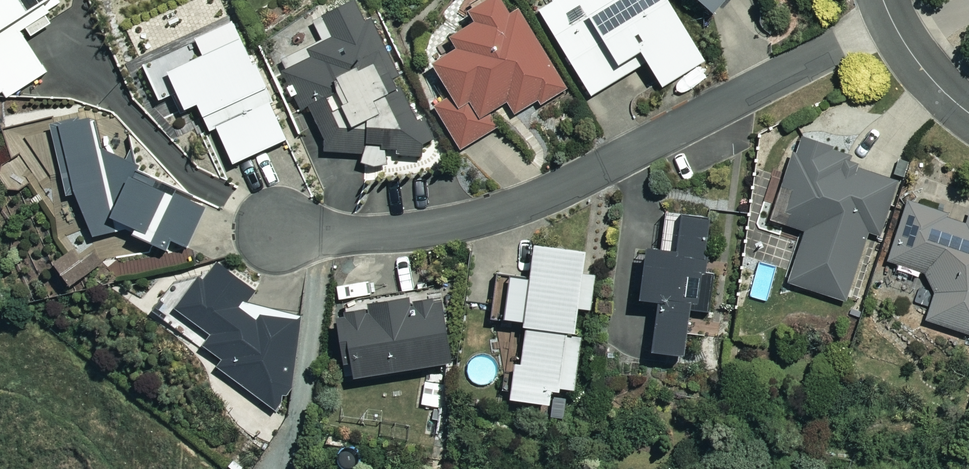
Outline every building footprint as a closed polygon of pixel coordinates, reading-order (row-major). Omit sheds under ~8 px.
[(3,96),(45,71),(26,39),(53,23),(47,13),(62,4),(59,0),(0,0),(0,90),(3,96)] [(502,0),(479,0),(468,7),(476,21),(453,35),(459,46),(433,61),(453,96),(436,107),(462,150),(497,129),(488,113),(508,101),(516,114),(539,100),(543,106),(568,91),(519,8),(510,13),(502,0)] [(664,87),(674,81),(682,94),(714,75),(669,0),(556,0),(540,9),(591,95),(625,74),(636,91),(658,77),(664,87)] [(714,11),(724,0),(702,0),(714,11)] [(418,144),(434,136),(424,115),(418,118),(371,18),(364,21),(355,1),(326,15),(335,34),(311,46),(315,56),(279,73),(298,112),(310,107),(324,137),(323,150),(360,153),(359,167),(386,169),(387,155),(417,157),(418,144)] [(185,47),(144,64),(161,103),(178,96),(184,111),(199,105),(210,131),(218,128),(232,162),(285,140),(242,40),(192,62),(185,47)] [(186,246),(206,207),(107,156),(95,117),(52,131),(66,195),(78,195),(94,235),(120,232),(126,221),(137,227),(134,233),(166,249),(171,239),(186,246)] [(852,154),(801,136),(771,219),(806,231),(788,281),(843,301),(868,231),(879,235),(898,182),(848,164),(852,154)] [(888,261),(895,263),(893,269),(917,276),(923,270),(937,290),(927,320),(968,333),(968,210),(964,209),(961,217),(907,200),(888,261)] [(710,218),(681,215),(678,252),(646,249),(642,298),(658,300),(653,351),(684,354),(689,309),(713,311),(716,272),(705,271),(710,218)] [(577,308),(594,310),(598,276),(584,275),(587,248),(533,243),(529,278),(494,275),(490,319),(527,323),(523,362),(514,361),(510,400),(550,404),(552,386),(576,389),(581,335),(574,335),(577,308)] [(286,402),(304,316),(251,301),(257,287),(218,264),(209,279),(202,275),(178,309),(210,334),(203,344),(221,358),(213,372),(272,415),(286,402)] [(453,363),(445,300),(410,304),(409,296),(371,301),(372,309),(340,313),(346,361),(353,360),(355,376),(453,363)]
